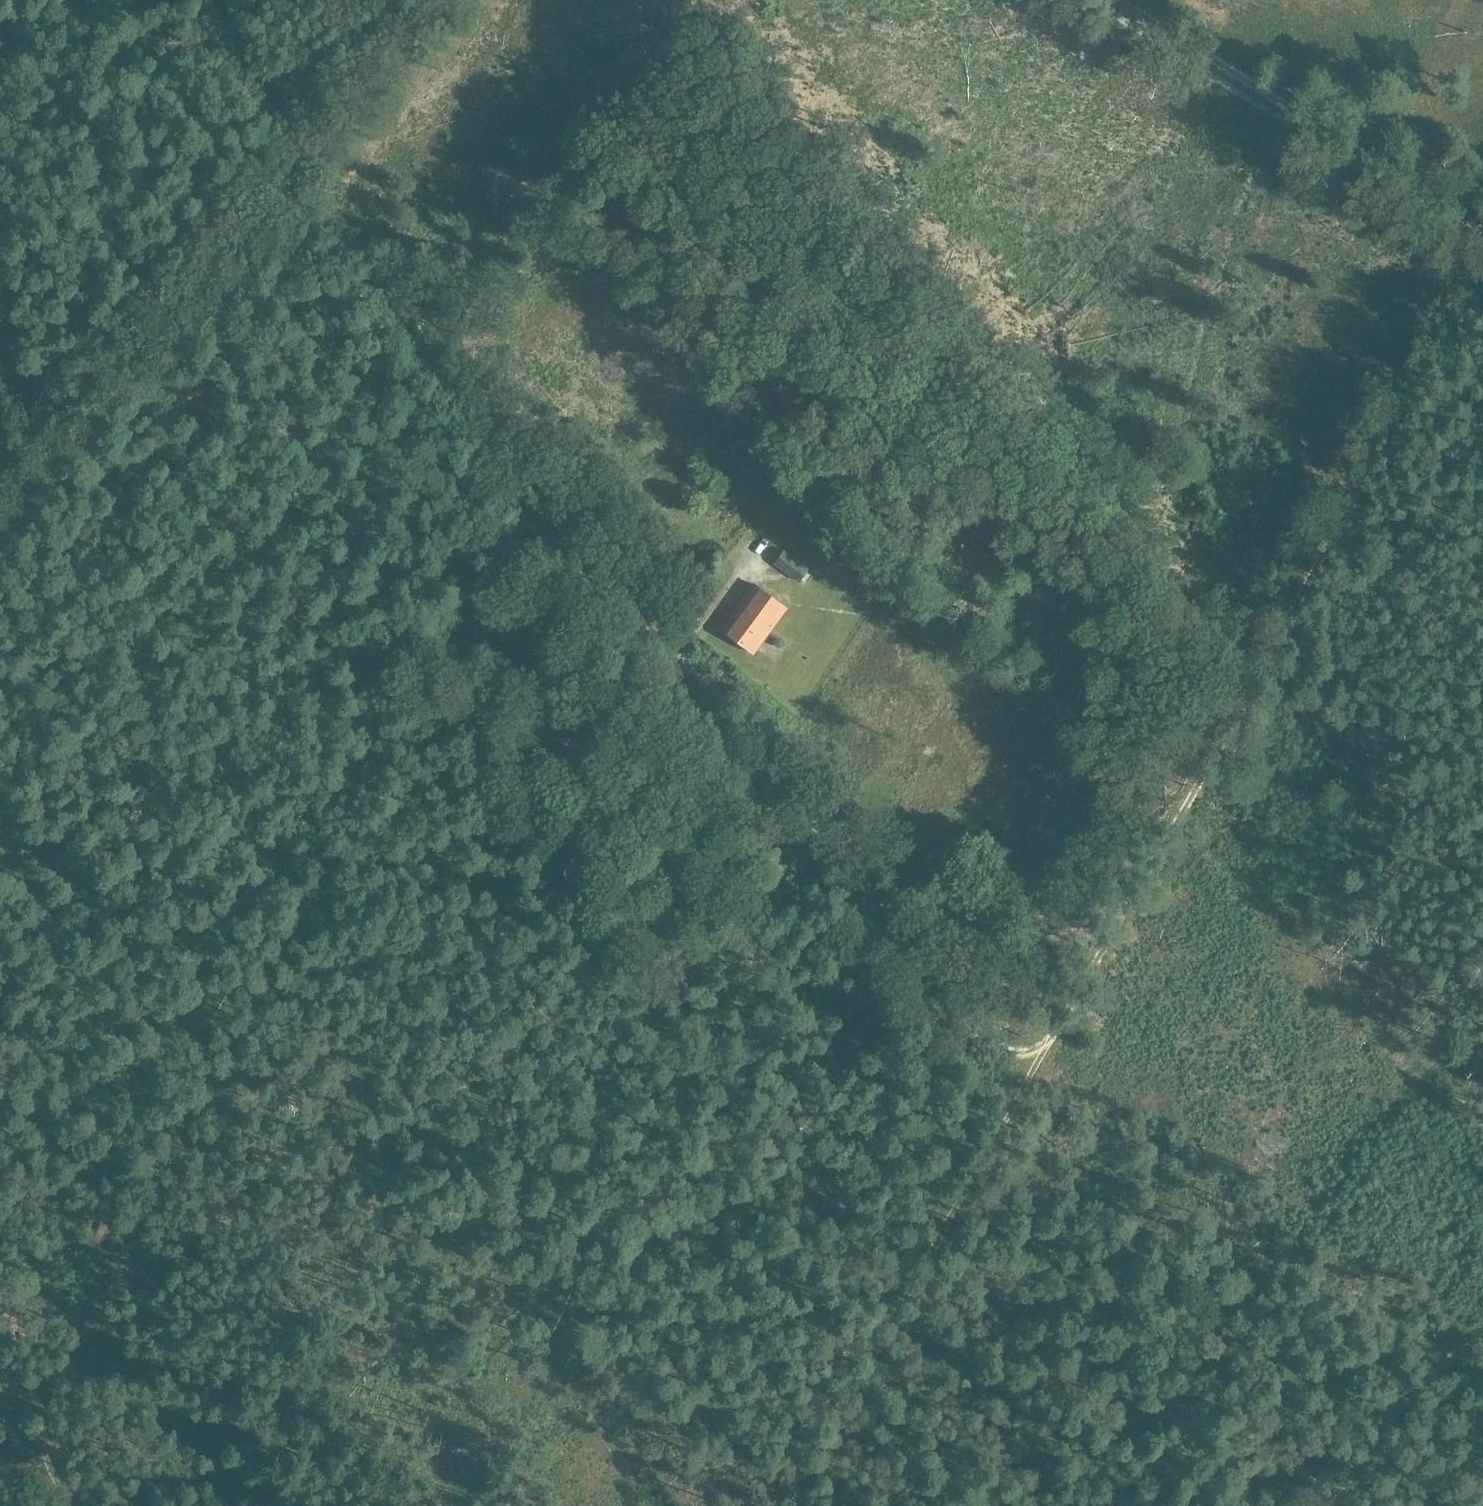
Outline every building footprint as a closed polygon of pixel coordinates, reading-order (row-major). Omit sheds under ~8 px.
[(774,564),(799,582),(809,568),(807,566),(814,557),(792,542),(786,551),(784,550),(774,564)] [(756,590),(723,630),(747,651),(781,611),(756,590)]
